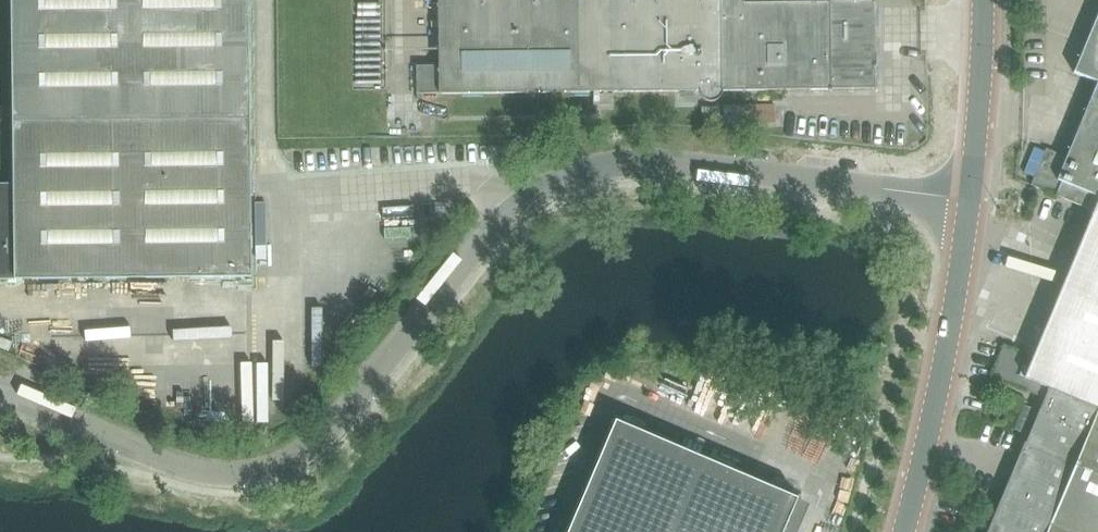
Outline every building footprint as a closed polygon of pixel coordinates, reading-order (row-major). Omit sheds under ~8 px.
[(252,277),(249,0),(12,0),(13,189),(0,189),(0,279),(252,277)] [(698,90),(698,91),(698,93),(699,95),(700,97),(702,99),(704,100),(706,102),(709,102),(711,102),(712,102),(715,101),(718,100),(720,98),(721,96),(722,95),(723,93),(723,92),(723,90),(877,88),(877,72),(875,0),(436,0),(437,64),(414,64),(414,92),(437,92),(437,94),(698,90)] [(1074,74),(1097,83),(1066,158),(1046,149),(1044,155),(1032,184),(1031,186),(1033,187),(1094,213),(1097,205),(1097,16),(1074,74)] [(1094,213),(1076,256),(1035,353),(1028,369),(1023,367),(1019,377),(1015,375),(1024,355),(1004,347),(991,377),(1005,382),(1045,399),(1050,388),(1097,408),(1097,205),(1094,213)] [(1050,388),(1045,399),(1025,446),(1024,445),(1009,483),(988,531),(1097,531),(1097,408),(1050,388)] [(798,499),(615,421),(568,531),(783,531),(798,499)]
